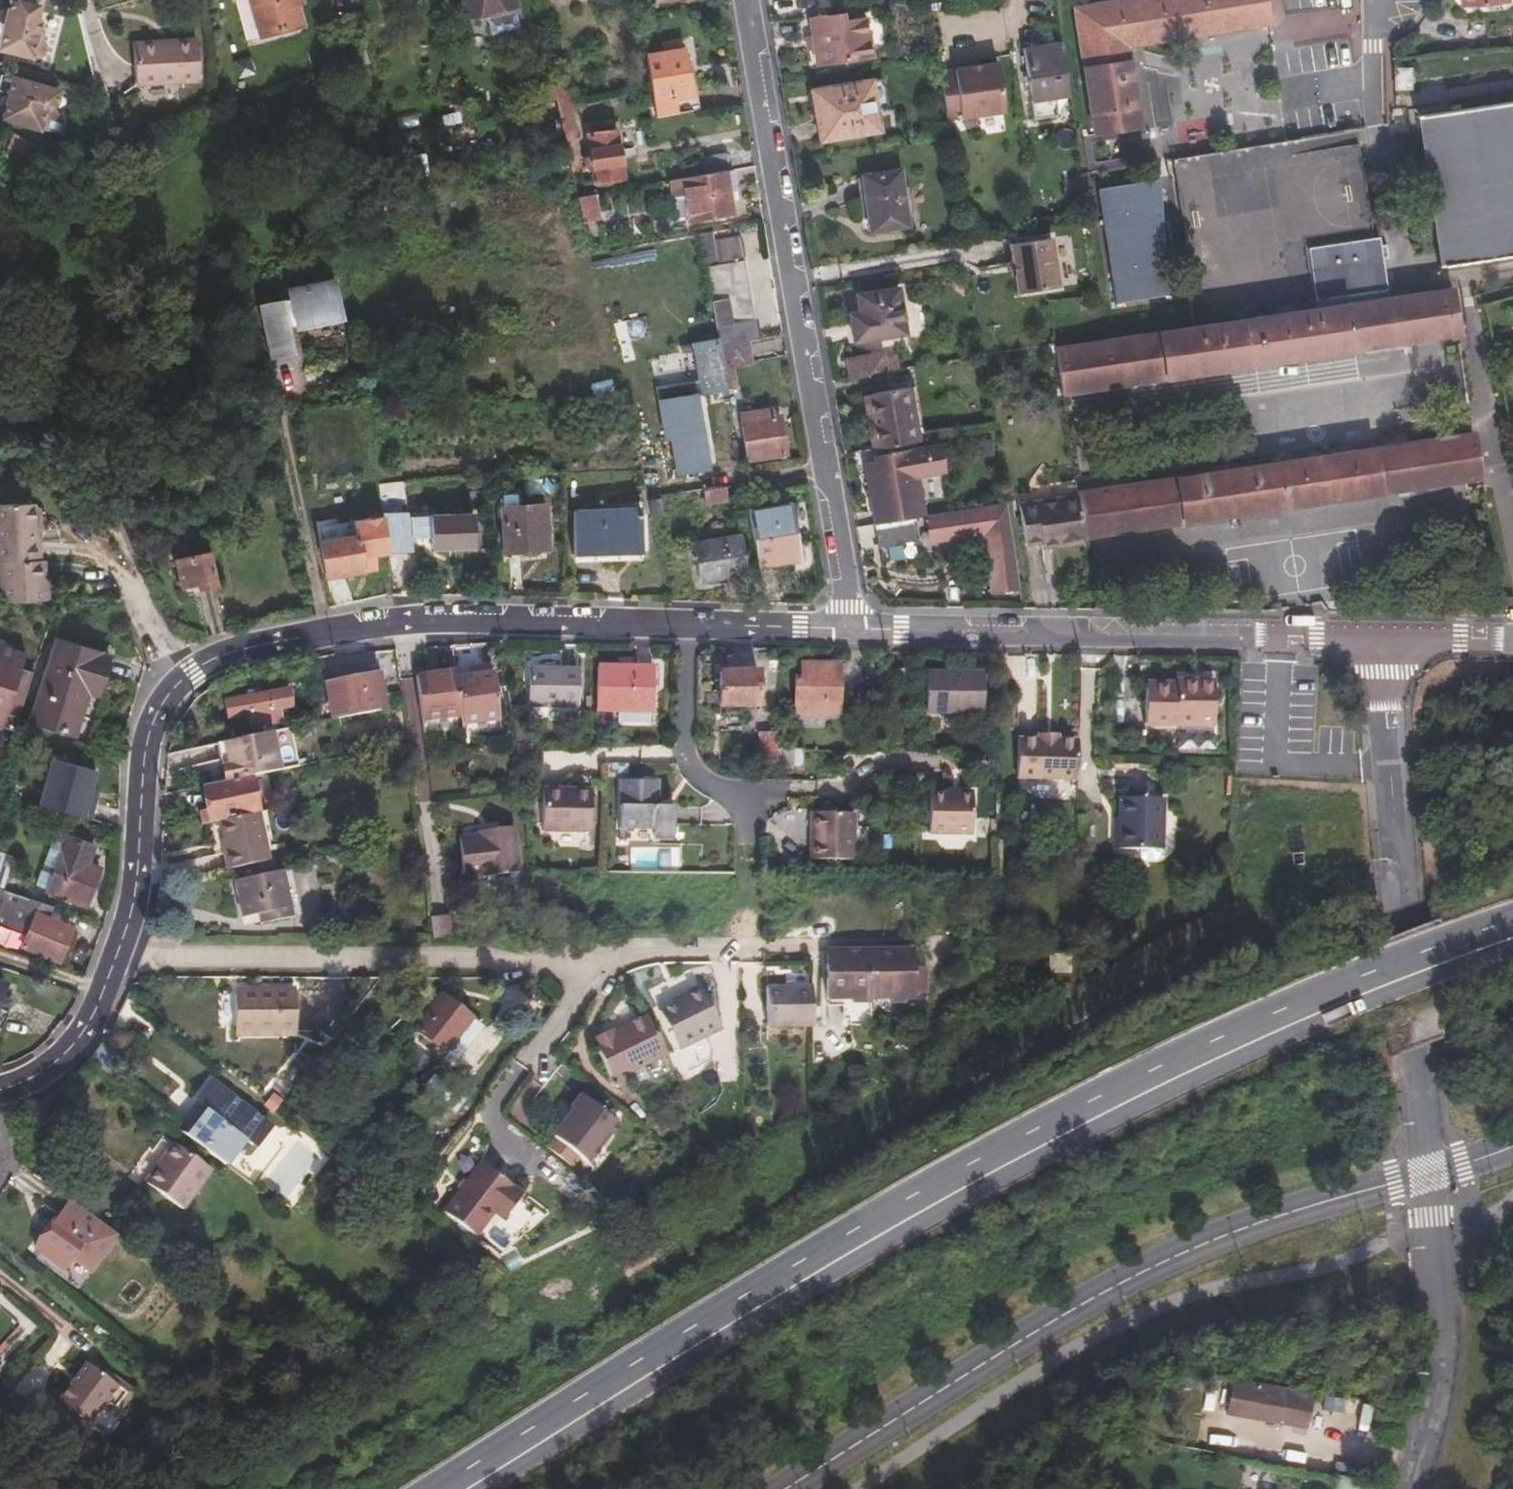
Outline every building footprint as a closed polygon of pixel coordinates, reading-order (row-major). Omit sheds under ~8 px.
[(0,14),(0,44),(35,53),(41,50),(43,40),(39,35),(38,30),(34,29),(37,16),(31,8),(32,1),(27,0),(7,0),(3,15),(0,14)] [(249,0),(235,0),(245,37),(258,33),(249,0)] [(258,33),(258,34),(301,23),(296,1),(299,0),(249,0),(258,33)] [(469,12),(517,0),(466,0),(469,12)] [(469,12),(471,22),(520,9),(518,0),(517,0),(469,12)] [(1082,14),(1102,140),(1146,133),(1133,52),(1275,28),(1270,0),(1169,0),(1082,14)] [(1467,7),(1474,12),(1512,8),(1512,0),(1466,0),(1467,7)] [(833,18),(818,22),(826,72),(848,69),(848,66),(878,61),(872,23),(850,26),(849,19),(834,21),(833,18)] [(198,34),(139,49),(150,91),(209,76),(198,34)] [(644,52),(649,80),(655,115),(701,108),(698,90),(692,91),(682,41),(676,42),(677,48),(644,52)] [(1075,101),(1066,47),(1030,52),(1041,121),(1061,118),(1059,103),(1075,101)] [(995,62),(934,72),(944,121),(1005,114),(995,62)] [(1415,69),(1395,68),(1395,91),(1414,91),(1415,69)] [(60,90),(3,77),(0,92),(10,95),(6,116),(30,123),(29,128),(61,135),(64,122),(57,106),(60,90)] [(879,86),(822,95),(830,144),(887,134),(879,86)] [(556,98),(570,164),(571,169),(581,167),(574,134),(579,132),(571,95),(556,98)] [(1427,121),(1451,269),(1512,261),(1512,107),(1427,121)] [(616,127),(588,132),(596,180),(623,175),(616,127)] [(42,161),(48,149),(15,135),(10,147),(42,161)] [(691,158),(694,175),(730,168),(728,151),(691,158)] [(694,175),(683,177),(691,219),(733,212),(729,186),(737,185),(734,168),(730,168),(694,175)] [(898,176),(862,182),(871,237),(907,230),(898,176)] [(1136,176),(1103,182),(1120,290),(1154,285),(1136,176)] [(577,195),(583,222),(601,218),(597,192),(577,195)] [(1056,236),(1010,240),(1015,291),(1061,287),(1056,236)] [(712,240),(700,242),(704,263),(715,261),(712,240)] [(1295,259),(1304,315),(1382,302),(1373,246),(1295,259)] [(747,337),(759,335),(755,313),(749,314),(738,257),(715,261),(704,263),(717,336),(718,343),(747,337)] [(326,311),(339,308),(334,283),(320,286),(319,279),(289,285),(291,296),(261,302),(273,354),(293,349),(288,326),(328,318),(326,311)] [(906,291),(867,298),(870,316),(860,318),(864,345),(914,336),(906,291)] [(1304,315),(1063,352),(1070,396),(1466,338),(1459,293),(1382,302),(1304,315)] [(341,315),(339,308),(326,311),(328,318),(341,315)] [(700,388),(725,384),(718,343),(717,336),(691,341),(700,388)] [(718,343),(725,384),(733,382),(730,363),(750,359),(747,337),(718,343)] [(861,381),(894,375),(892,363),(892,360),(858,365),(861,381)] [(894,375),(907,373),(905,362),(892,363),(894,375)] [(693,390),(657,395),(663,435),(670,435),(675,468),(705,463),(693,390)] [(883,452),(929,445),(919,391),(881,398),(885,427),(879,428),(883,452)] [(885,427),(881,398),(875,399),(879,428),(885,427)] [(783,410),(741,417),(748,457),(789,450),(783,410)] [(90,442),(77,436),(74,445),(85,450),(90,442)] [(1480,436),(1085,496),(1085,499),(1091,540),(1487,480),(1480,436)] [(884,514),(886,527),(922,521),(934,519),(924,460),(918,461),(917,454),(889,459),(890,464),(876,467),(880,489),(884,514)] [(377,482),(387,551),(412,547),(407,510),(392,511),(387,482),(377,482)] [(724,483),(704,486),(707,502),(727,498),(724,483)] [(869,516),(884,514),(880,489),(865,492),(869,516)] [(1091,540),(1085,499),(1026,508),(1032,543),(1047,541),(1048,547),(1091,540)] [(46,601),(44,561),(40,562),(38,537),(35,537),(32,502),(0,504),(0,599),(0,603),(6,603),(46,601)] [(789,502),(747,509),(756,564),(798,557),(789,502)] [(540,504),(497,507),(500,552),(542,549),(540,504)] [(635,506),(567,509),(568,554),(637,551),(635,506)] [(1021,589),(1008,507),(999,508),(1000,511),(937,521),(941,547),(984,541),(993,593),(1021,589)] [(470,515),(427,517),(428,549),(471,548),(470,515)] [(320,534),(354,532),(353,518),(319,520),(320,534)] [(922,521),(886,527),(890,550),(925,544),(922,521)] [(368,534),(319,543),(324,573),(326,572),(329,580),(361,574),(359,565),(373,563),(368,534)] [(736,534),(690,543),(691,551),(687,551),(688,560),(692,560),(696,579),(703,578),(704,586),(744,579),(736,534)] [(202,554),(171,561),(177,588),(191,584),(193,589),(209,585),(202,554)] [(106,658),(54,641),(28,721),(71,734),(84,693),(93,696),(106,658)] [(4,726),(7,709),(23,711),(31,668),(23,667),(26,647),(0,642),(0,725),(4,726)] [(473,663),(491,660),(490,652),(472,655),(473,663)] [(453,666),(453,659),(425,662),(410,663),(415,702),(457,694),(453,666)] [(457,694),(494,686),(491,660),(473,663),(453,666),(457,694)] [(576,662),(528,660),(527,697),(574,699),(576,662)] [(651,662),(597,660),(595,702),(617,703),(617,717),(645,718),(645,705),(649,704),(651,662)] [(844,664),(806,663),(806,679),(799,678),(798,715),(843,715),(844,664)] [(757,671),(720,670),(719,706),(757,707),(757,671)] [(985,670),(928,670),(927,709),(984,710),(985,670)] [(1169,684),(1139,683),(1138,722),(1206,724),(1207,681),(1170,680),(1169,684)] [(352,682),(335,685),(336,689),(321,692),(325,712),(357,705),(352,682)] [(498,721),(494,686),(457,694),(460,719),(461,725),(463,725),(498,721)] [(285,689),(222,699),(225,718),(245,715),(247,726),(277,721),(275,708),(288,706),(285,689)] [(460,719),(457,694),(415,702),(418,723),(460,719)] [(295,766),(287,728),(223,742),(228,764),(221,766),(224,780),(245,776),(295,766)] [(1046,738),(1025,737),(1024,777),(1084,780),(1085,740),(1066,739),(1046,738)] [(776,757),(776,747),(766,747),(765,756),(776,757)] [(93,818),(101,790),(94,788),(99,769),(53,754),(38,802),(93,818)] [(332,768),(330,758),(312,762),(314,772),(332,768)] [(224,780),(200,785),(205,809),(195,812),(198,824),(214,820),(253,812),(245,776),(224,780)] [(619,782),(618,802),(617,828),(617,840),(622,840),(623,828),(651,829),(652,838),(671,838),(672,806),(654,805),(654,803),(654,782),(619,782)] [(542,800),(590,801),(591,790),(543,789),(542,800)] [(977,792),(935,791),(934,811),(933,831),(976,832),(977,812),(977,792)] [(1116,812),(1115,841),(1160,842),(1161,793),(1117,791),(1116,812)] [(589,831),(590,801),(542,800),(541,830),(589,831)] [(216,850),(220,868),(232,865),(264,859),(254,812),(253,812),(214,820),(218,839),(220,850),(216,850)] [(850,812),(809,812),(808,857),(848,859),(850,812)] [(1109,812),(1108,840),(1115,841),(1116,812),(1109,812)] [(510,816),(488,819),(489,824),(475,826),(458,828),(462,866),(478,864),(480,866),(516,861),(510,816)] [(55,834),(49,850),(60,854),(47,892),(87,905),(99,868),(88,864),(93,848),(55,834)] [(60,854),(49,850),(37,888),(47,892),(60,854)] [(0,854),(0,884),(3,886),(12,858),(0,854)] [(287,918),(274,857),(264,859),(232,865),(235,880),(232,881),(240,918),(255,915),(257,924),(287,918)] [(43,903),(0,888),(0,927),(24,936),(20,948),(53,960),(54,957),(60,939),(66,921),(41,912),(43,903)] [(431,937),(451,937),(448,914),(428,915),(431,937)] [(66,941),(60,939),(54,957),(60,959),(66,941)] [(904,979),(916,979),(915,963),(904,963),(903,948),(820,949),(821,995),(904,995),(904,979)] [(929,991),(928,964),(915,965),(916,991),(929,991)] [(916,994),(916,979),(904,979),(904,995),(916,994)] [(761,1024),(806,1024),(805,984),(760,985),(761,1024)] [(250,996),(224,996),(224,1035),(284,1035),(284,996),(269,996),(269,989),(250,989),(250,996)] [(678,1001),(653,1013),(670,1052),(713,1031),(693,989),(677,996),(678,1001)] [(481,1025),(442,995),(415,1030),(454,1060),(481,1025)] [(0,998),(0,1026),(6,1011),(8,1012),(12,1003),(0,998)] [(622,1072),(659,1055),(642,1019),(616,1031),(616,1033),(605,1038),(604,1036),(588,1044),(603,1076),(620,1069),(622,1072)] [(614,1129),(576,1098),(565,1111),(569,1115),(550,1139),(585,1167),(614,1129)] [(220,1166),(241,1138),(220,1122),(198,1105),(177,1134),(220,1166)] [(202,1168),(164,1139),(136,1178),(173,1206),(202,1168)] [(522,1194),(482,1163),(444,1211),(475,1235),(494,1212),(503,1218),(522,1194)] [(78,1283),(115,1233),(67,1199),(50,1222),(30,1248),(78,1283)] [(86,1359),(58,1398),(88,1420),(101,1402),(115,1413),(134,1387),(108,1368),(104,1373),(86,1359)] [(1306,1431),(1313,1393),(1231,1380),(1225,1416),(1306,1431)] [(115,1413),(101,1402),(88,1420),(102,1430),(115,1413)]
